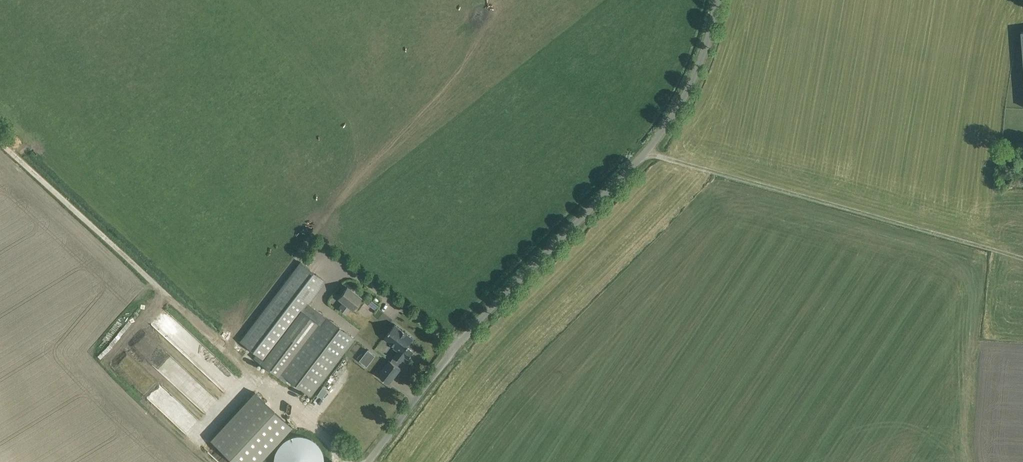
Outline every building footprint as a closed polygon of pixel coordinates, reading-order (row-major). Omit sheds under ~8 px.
[(283,263),(285,253),(280,252),(277,262),(273,261),(271,270),(277,271),(279,262),(283,263)] [(324,280),(300,261),(240,339),(264,359),(279,371),(310,395),(354,338),(307,302),(324,280)] [(347,285),(337,298),(342,302),(338,308),(345,313),(349,307),(352,309),(362,297),(347,285)] [(402,329),(395,324),(384,337),(394,345),(393,347),(398,350),(391,360),(390,360),(378,374),(389,383),(401,368),(397,365),(405,355),(408,358),(413,351),(407,346),(413,338),(406,332),(403,329),(402,329)] [(365,348),(357,360),(365,366),(374,355),(365,348)] [(255,392),(210,439),(235,461),(258,461),(291,426),(255,392)] [(324,461),(323,455),(321,449),(317,443),(311,439),(305,436),(298,436),(292,437),(286,439),(282,442),(278,447),(275,454),(274,461),(324,461)]
